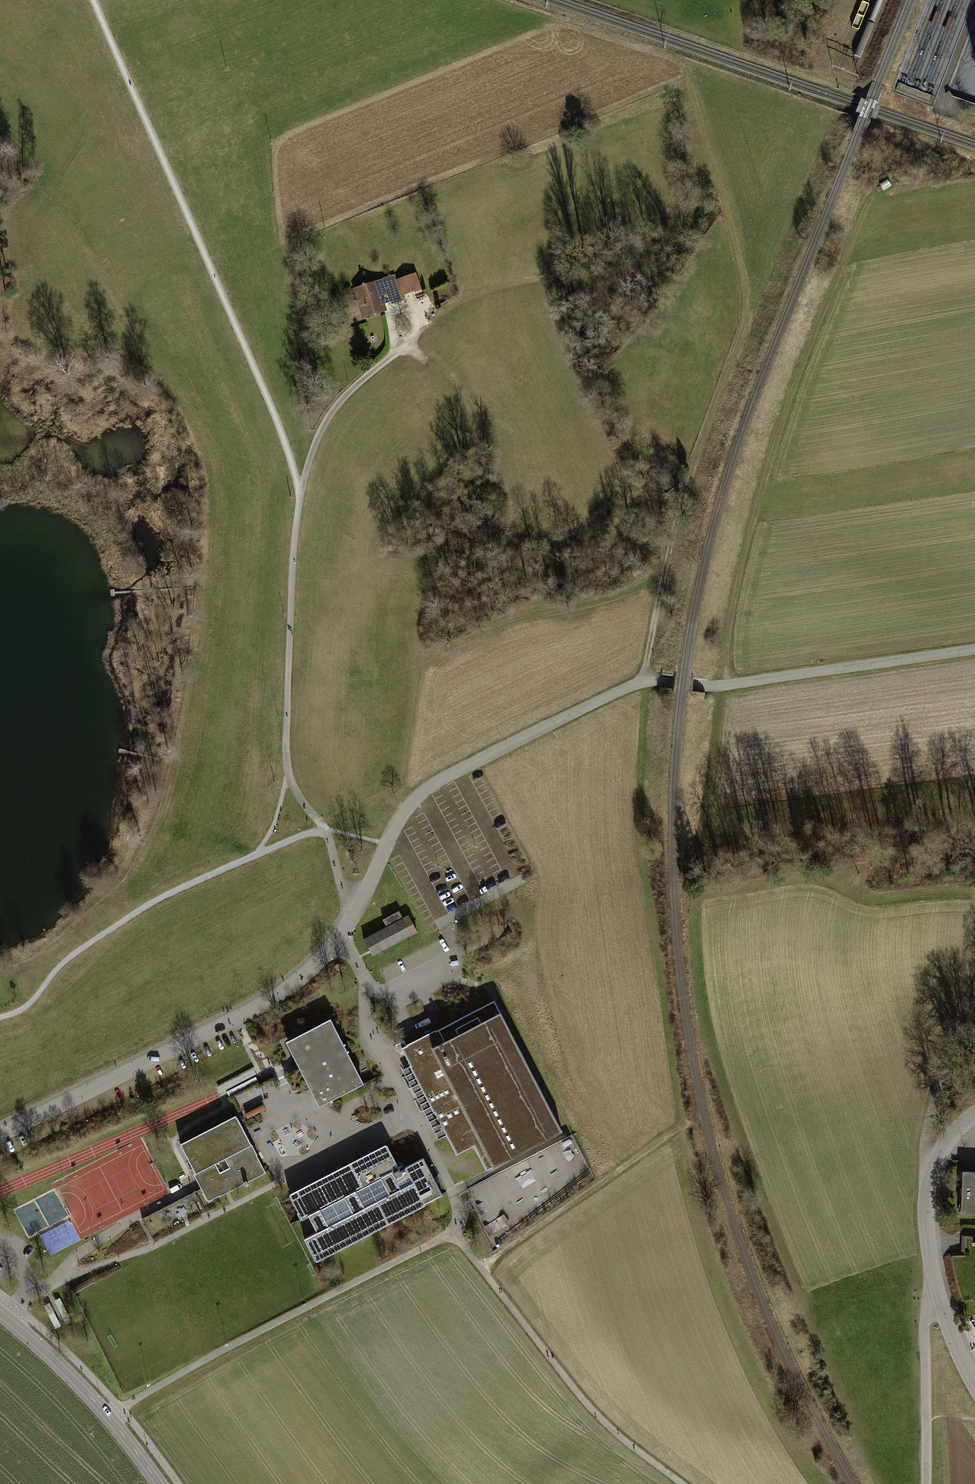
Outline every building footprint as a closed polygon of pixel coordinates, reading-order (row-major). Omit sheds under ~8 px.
[(416,274),(398,280),(403,295),(421,289),(416,274)] [(394,277),(348,290),(353,306),(360,304),(365,316),(384,310),(382,305),(402,299),(394,277)] [(385,927),(362,939),(372,956),(417,932),(407,914),(401,917),(397,910),(381,919),(385,927)] [(494,1000),(403,1045),(457,1153),(474,1145),(486,1170),(563,1131),(494,1000)] [(330,1021),(287,1043),(320,1106),(362,1084),(330,1021)] [(203,1187),(210,1200),(243,1183),(245,1186),(248,1184),(247,1181),(265,1172),(236,1117),(181,1145),(203,1187)] [(387,1145),(290,1195),(302,1219),(309,1216),(317,1232),(304,1238),(315,1260),(442,1195),(423,1158),(405,1167),(405,1168),(400,1171),(387,1145)] [(962,1172),(960,1215),(974,1215),(974,1172),(962,1172)] [(493,1181),(475,1185),(481,1216),(492,1214),(492,1216),(508,1213),(505,1196),(496,1198),(495,1193),(493,1181)] [(210,1200),(203,1187),(142,1219),(153,1239),(213,1208),(210,1200)] [(47,1251),(69,1251),(68,1228),(47,1228),(47,1251)]
